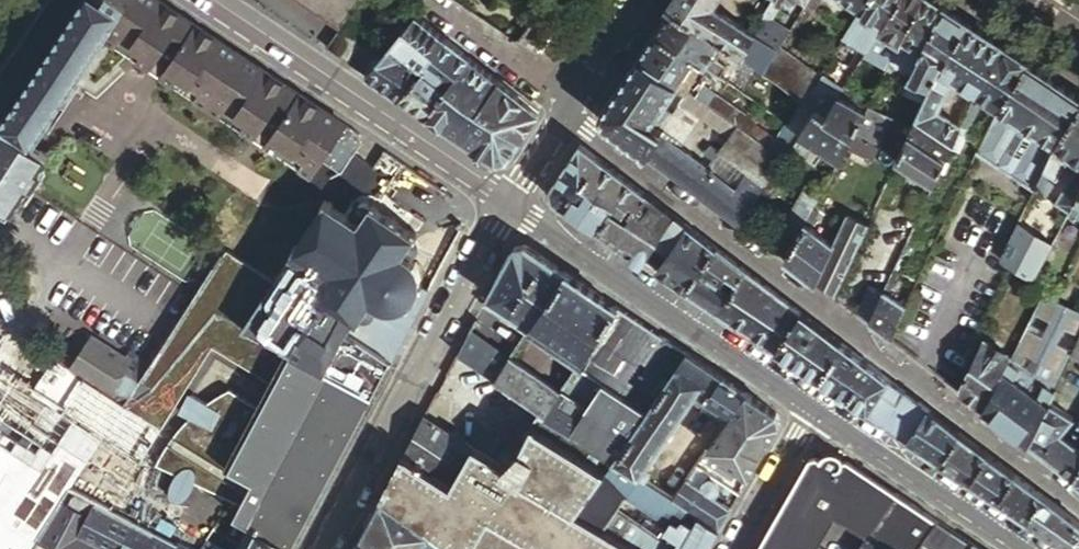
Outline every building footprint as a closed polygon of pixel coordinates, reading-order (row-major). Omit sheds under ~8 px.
[(0,124),(0,125),(32,146),(102,41),(113,24),(170,62),(164,71),(258,133),(275,107),(286,115),(264,149),(310,180),(321,162),(345,126),(155,0),(84,0),(81,4),(76,12),(74,11),(0,124)] [(337,28),(356,0),(295,0),(337,28)] [(669,8),(725,47),(742,58),(754,35),(714,8),(712,0),(674,0),(669,8)] [(764,15),(773,20),(781,4),(774,0),(773,0),(764,15)] [(804,6),(812,11),(819,0),(808,0),(804,6)] [(861,9),(847,30),(842,38),(866,53),(868,49),(880,31),(897,0),(868,0),(861,9)] [(861,9),(868,0),(847,0),(861,9)] [(880,31),(868,49),(890,62),(891,58),(921,0),(897,0),(880,31)] [(930,0),(921,0),(891,58),(897,65),(904,69),(912,69),(941,7),(930,0)] [(965,23),(941,7),(912,69),(901,94),(902,94),(922,104),(932,82),(965,23)] [(669,8),(653,33),(702,67),(717,78),(725,67),(716,60),(725,47),(669,8)] [(446,41),(413,15),(388,47),(403,58),(405,55),(423,68),(446,41)] [(754,35),(742,58),(763,73),(779,47),(787,34),(789,31),(773,20),(764,15),(754,35)] [(932,82),(922,104),(908,134),(945,158),(960,127),(937,111),(952,79),(976,95),(1002,48),(965,23),(932,82)] [(113,24),(102,41),(264,149),(286,115),(275,107),(258,133),(164,71),(170,62),(113,24)] [(374,52),(337,28),(325,48),(364,75),(386,49),(380,45),(374,52)] [(653,33),(637,56),(686,91),(694,79),(702,67),(653,33)] [(787,34),(779,47),(787,53),(796,40),(787,34)] [(468,58),(446,41),(423,68),(421,71),(444,87),(468,58)] [(403,58),(388,47),(387,49),(402,60),(403,58)] [(779,47),(763,73),(804,101),(820,77),(812,71),(787,53),(779,47)] [(1026,63),(1002,48),(976,95),(997,109),(1026,63)] [(387,49),(386,49),(364,75),(398,98),(421,71),(403,58),(402,60),(387,49)] [(421,71),(423,68),(405,55),(403,58),(421,71)] [(686,91),(637,56),(620,82),(670,116),(679,102),(686,91)] [(498,82),(468,58),(444,87),(461,98),(476,109),(498,82)] [(819,58),(812,71),(820,77),(827,63),(819,58)] [(1034,188),(1053,146),(1078,105),(1078,98),(1026,63),(997,109),(975,153),(1033,191),(1034,188)] [(717,78),(727,84),(734,74),(725,67),(717,78)] [(879,83),(854,70),(848,83),(873,96),(879,83)] [(444,87),(421,71),(398,98),(439,125),(461,98),(444,87)] [(820,77),(804,101),(815,108),(825,115),(841,89),(820,77)] [(694,79),(686,91),(771,151),(779,139),(694,79)] [(498,82),(476,109),(520,139),(537,113),(498,82)] [(603,123),(644,154),(662,127),(670,116),(620,82),(600,112),(603,123)] [(815,108),(798,134),(839,161),(846,147),(854,132),(859,124),(867,107),(870,102),(843,87),(841,89),(825,115),(815,108)] [(644,154),(739,224),(782,158),(771,151),(686,91),(679,102),(696,114),(729,138),(739,145),(727,161),(740,170),(733,180),(738,183),(734,188),(707,168),(673,142),(679,140),(662,127),(644,154)] [(506,160),(520,139),(476,109),(461,98),(439,125),(495,163),(500,161),(506,160)] [(787,127),(798,134),(815,108),(804,101),(787,127)] [(679,102),(670,116),(662,127),(679,140),(696,114),(679,102)] [(1053,146),(1034,188),(1044,195),(1069,156),(1078,162),(1078,105),(1053,146)] [(891,118),(867,107),(859,124),(854,132),(879,144),(883,136),(891,118)] [(891,118),(883,136),(885,136),(893,140),(901,123),(891,118)] [(12,213),(29,187),(34,190),(45,173),(44,171),(44,170),(43,168),(44,166),(46,162),(48,157),(32,146),(0,125),(0,204),(12,213)] [(359,135),(345,126),(321,162),(340,174),(361,144),(359,135)] [(798,134),(787,127),(779,139),(771,151),(782,158),(798,134)] [(879,144),(854,132),(846,147),(872,160),(879,144)] [(945,158),(908,134),(895,162),(928,182),(933,186),(945,158)] [(729,138),(717,154),(727,161),(739,145),(729,138)] [(567,211),(596,230),(614,203),(628,213),(643,193),(579,145),(549,190),(551,201),(567,211)] [(410,169),(383,152),(372,168),(398,186),(410,169)] [(717,154),(707,168),(734,188),(738,183),(733,180),(740,170),(727,161),(717,154)] [(44,171),(45,173),(46,175),(48,177),(53,179),(58,179),(60,177),(64,173),(65,168),(64,164),(62,161),(57,158),(51,157),(46,162),(44,166),(43,168),(44,170),(44,171)] [(1055,202),(1069,211),(1074,198),(1078,187),(1078,165),(1055,202)] [(933,186),(928,182),(922,195),(927,198),(933,186)] [(770,248),(783,259),(804,223),(817,199),(803,190),(770,248)] [(614,203),(596,230),(625,250),(642,261),(656,239),(672,215),(643,193),(628,213),(614,203)] [(1074,198),(1069,211),(1068,213),(1078,220),(1078,201),(1074,198)] [(410,263),(423,236),(374,212),(366,227),(325,208),(299,262),(329,277),(316,304),(365,328),(375,308),(406,323),(430,272),(410,263)] [(814,282),(834,297),(868,225),(866,224),(846,214),(832,244),(814,282)] [(672,215),(656,239),(666,245),(673,236),(678,239),(671,249),(656,271),(686,291),(714,247),(672,215)] [(783,259),(814,282),(832,244),(804,223),(783,259)] [(999,260),(1031,281),(1050,245),(1017,224),(999,260)] [(666,245),(671,249),(678,239),(673,236),(666,245)] [(513,247),(486,298),(495,303),(489,314),(496,325),(500,332),(517,343),(565,272),(557,267),(524,245),(513,247)] [(714,247),(686,291),(693,295),(719,312),(744,269),(714,247)] [(744,269),(719,312),(749,332),(774,350),(799,311),(744,269)] [(868,323),(890,340),(905,307),(887,296),(899,272),(893,270),(882,293),(868,323)] [(606,300),(565,272),(517,343),(516,347),(527,354),(537,339),(534,337),(537,332),(580,361),(616,307),(606,300)] [(1040,298),(1042,295),(1044,290),(1031,281),(1027,289),(1040,298)] [(868,323),(882,293),(869,287),(856,314),(868,323)] [(1044,290),(1042,295),(1043,296),(1052,300),(1055,294),(1044,290)] [(1043,296),(1012,358),(1010,357),(1007,363),(1008,363),(1018,371),(1012,381),(1035,398),(1041,385),(1053,392),(1073,352),(1078,339),(1078,313),(1052,300),(1043,296)] [(542,415),(611,460),(669,375),(684,352),(647,327),(616,307),(580,361),(559,392),(542,415)] [(392,360),(316,310),(261,410),(231,391),(218,398),(208,404),(190,393),(180,413),(191,419),(182,428),(169,444),(157,466),(176,475),(171,482),(169,488),(169,495),(171,499),(173,501),(178,501),(182,500),(190,492),(194,483),(239,505),(233,516),(252,526),(291,548),(326,483),(357,425),(392,360)] [(799,311),(774,350),(874,416),(909,440),(929,409),(799,311)] [(484,342),(508,358),(516,347),(517,343),(500,332),(496,325),(484,342)] [(468,332),(456,354),(494,379),(508,358),(484,342),(468,332)] [(70,371),(99,390),(123,405),(148,367),(128,355),(125,360),(91,338),(70,371)] [(958,391),(982,409),(1008,363),(1007,363),(1010,357),(983,339),(958,391)] [(68,489),(103,508),(183,360),(162,346),(148,367),(123,405),(112,423),(68,489)] [(684,352),(669,375),(694,392),(689,400),(700,407),(721,376),(712,371),(684,352)] [(508,358),(494,379),(539,409),(537,412),(538,412),(542,415),(559,392),(508,358)] [(982,409),(1029,445),(1049,403),(1053,392),(1041,385),(1035,398),(1012,381),(1018,371),(1008,363),(982,409)] [(669,375),(611,460),(612,461),(645,482),(650,474),(643,469),(689,400),(694,392),(669,375)] [(714,412),(727,421),(746,393),(729,382),(721,376),(700,407),(711,415),(714,412)] [(68,489),(112,423),(87,408),(43,379),(0,445),(0,548),(30,548),(35,540),(68,489)] [(123,405),(99,390),(87,408),(112,423),(123,405)] [(755,399),(746,393),(727,421),(707,449),(749,476),(778,424),(776,413),(755,399)] [(1072,451),(1076,446),(1066,437),(1062,443),(1055,438),(1060,433),(1073,417),(1049,403),(1029,445),(1078,482),(1078,456),(1072,451)] [(929,409),(909,440),(932,455),(939,460),(958,431),(929,409)] [(574,513),(604,470),(605,471),(612,461),(611,460),(542,415),(538,412),(531,424),(520,447),(502,464),(472,446),(454,476),(449,485),(431,473),(403,454),(381,496),(454,548),(635,548),(574,513)] [(424,415),(403,454),(431,473),(436,465),(454,476),(472,446),(473,444),(452,430),(451,432),(424,415)] [(958,431),(939,460),(962,475),(968,480),(986,452),(958,431)] [(1062,443),(1066,437),(1060,433),(1055,438),(1062,443)] [(830,452),(823,454),(821,455),(820,456),(812,469),(826,477),(830,470),(831,471),(833,471),(834,471),(835,471),(837,470),(838,469),(839,468),(840,467),(841,466),(842,464),(842,462),(842,460),(842,458),(839,455),(836,453),(832,452),(830,452)] [(986,452),(968,480),(990,494),(998,499),(1014,473),(986,452)] [(767,530),(794,548),(814,548),(833,515),(868,535),(896,494),(842,458),(842,460),(842,462),(842,464),(841,466),(840,467),(839,468),(838,469),(837,470),(835,471),(834,471),(833,471),(831,471),(830,470),(826,477),(812,469),(820,456),(821,455),(823,454),(809,458),(767,530)] [(698,517),(691,528),(681,521),(670,514),(677,503),(672,499),(645,482),(612,461),(605,471),(604,470),(574,513),(635,548),(707,548),(718,530),(698,517)] [(1054,468),(1047,476),(1072,497),(1078,488),(1054,468)] [(1041,494),(1014,473),(998,499),(1019,513),(1026,518),(1041,494)] [(711,497),(712,496),(715,494),(717,490),(717,486),(716,484),(713,482),(709,481),(706,482),(704,484),(701,490),(685,480),(672,499),(677,503),(688,510),(698,517),(718,530),(730,509),(711,497)] [(68,489),(35,540),(52,548),(179,548),(103,508),(68,489)] [(936,521),(896,494),(868,535),(858,548),(917,548),(936,521)] [(1041,494),(1026,518),(1049,533),(1072,548),(1078,548),(1078,523),(1041,494)] [(358,538),(376,548),(420,548),(422,545),(430,548),(454,548),(381,496),(358,538)] [(688,510),(677,503),(670,514),(681,521),(688,510)] [(698,517),(688,510),(681,521),(691,528),(698,517)] [(936,521),(917,548),(978,548),(936,521)] [(291,548),(252,526),(248,528),(236,548),(291,548)] [(756,548),(794,548),(767,530),(756,548)] [(353,548),(376,548),(358,538),(353,548)] [(35,540),(30,548),(52,548),(35,540)]
